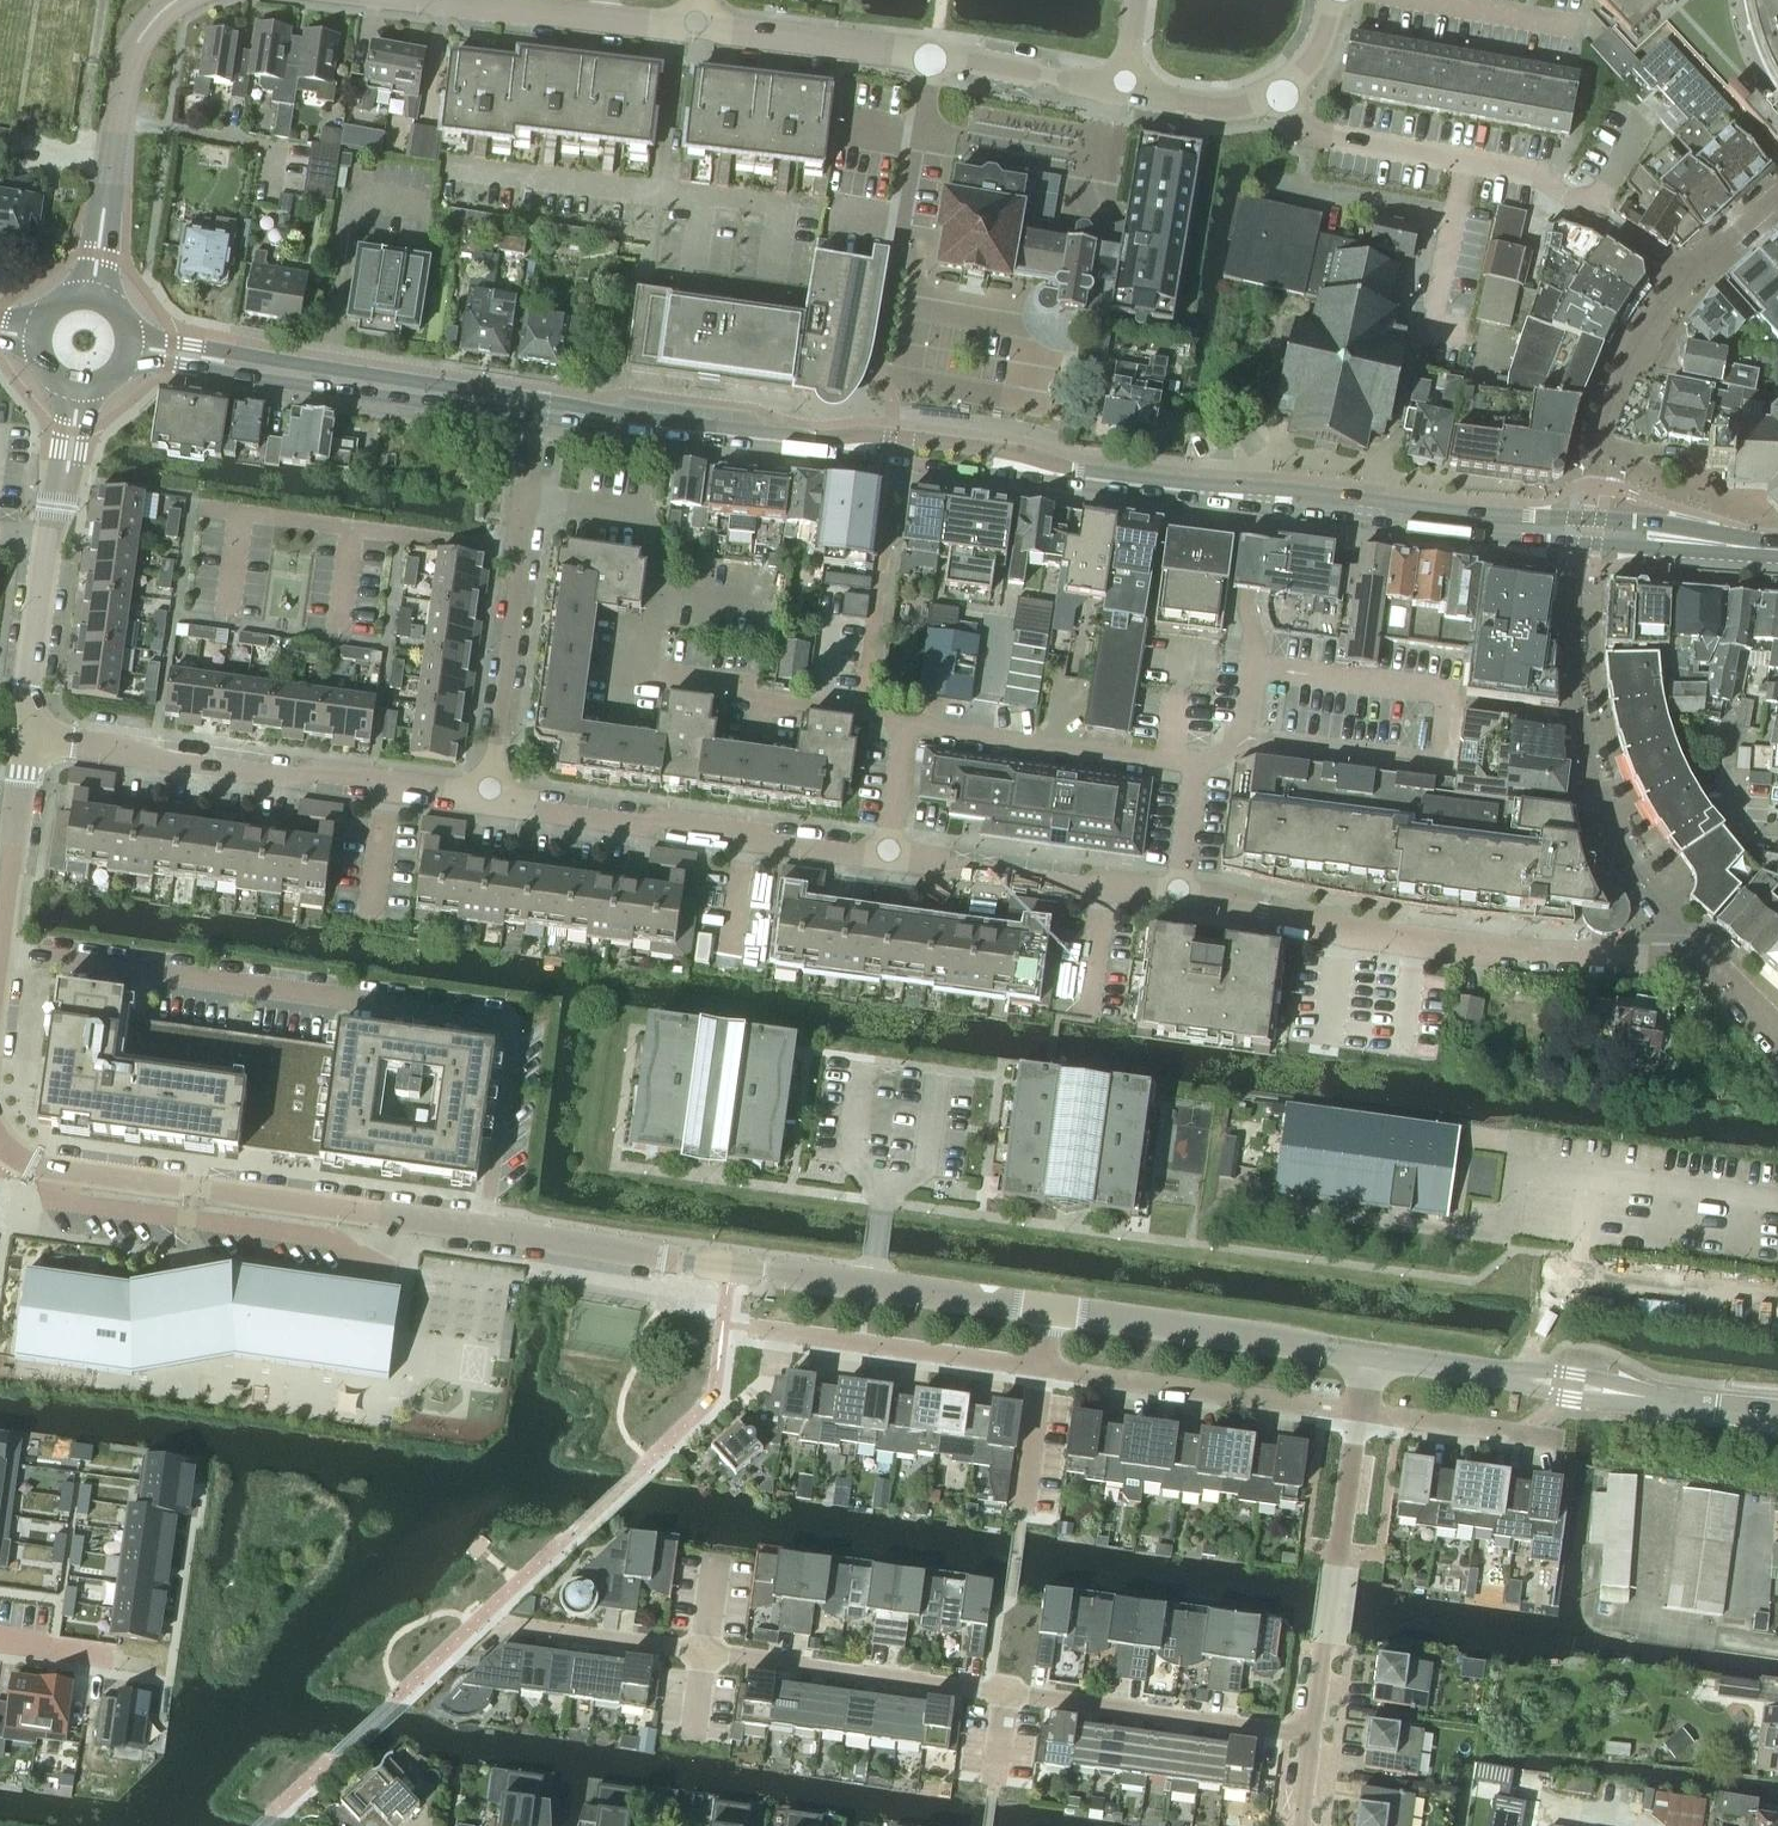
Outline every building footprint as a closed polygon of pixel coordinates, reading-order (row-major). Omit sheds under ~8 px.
[(1590,47),(1642,103),(1653,93),(1633,71),(1641,64),(1634,56),(1666,27),(1777,149),(1777,0),(1597,0),(1596,1),(1619,25),(1611,32),(1609,30),(1590,47)] [(278,105),(274,138),(289,141),(298,80),(297,80),(299,70),(285,67),(291,30),(256,25),(252,53),(239,51),(237,63),(251,65),(249,76),(261,78),(260,86),(265,93),(273,94),(272,104),(278,105)] [(233,84),(231,99),(246,101),(249,76),(251,65),(237,63),(239,51),(241,37),(206,32),(200,77),(196,77),(193,97),(208,99),(211,81),(233,84)] [(304,32),(299,70),(297,80),(298,80),(321,83),(318,102),(333,104),(336,84),(332,84),(339,37),(304,32)] [(1352,34),(1345,74),(1341,94),(1364,98),(1375,39),(1352,34)] [(1375,39),(1364,98),(1386,102),(1397,43),(1375,39)] [(1641,64),(1633,71),(1653,93),(1657,89),(1676,109),(1661,123),(1674,137),(1673,137),(1731,200),(1766,168),(1722,120),(1731,112),(1666,41),(1641,64)] [(1397,43),(1386,102),(1409,107),(1420,47),(1409,46),(1397,43)] [(376,93),(391,95),(399,49),(374,45),(368,76),(365,76),(359,111),(369,113),(376,93)] [(1420,47),(1409,107),(1432,111),(1443,52),(1420,47)] [(399,49),(391,95),(405,97),(405,119),(416,120),(422,85),(419,85),(424,54),(399,49)] [(1443,52),(1432,111),(1455,115),(1466,56),(1443,52)] [(511,133),(515,133),(547,137),(543,167),(554,168),(557,138),(581,141),(590,63),(520,55),(519,65),(511,133)] [(1466,56),(1455,115),(1478,119),(1489,60),(1466,56)] [(451,57),(442,132),(442,135),(477,139),(475,158),(486,160),(488,140),(514,143),(515,133),(511,133),(519,65),(451,57)] [(1489,60),(1478,119),(1500,123),(1511,64),(1489,60)] [(590,63),(581,141),(605,144),(602,173),(613,175),(616,145),(651,149),(660,72),(590,63)] [(1511,64),(1500,123),(1523,127),(1534,68),(1511,64)] [(1534,68),(1523,127),(1546,132),(1557,72),(1534,68)] [(1557,72),(1546,132),(1569,136),(1580,76),(1557,72)] [(686,126),(679,182),(691,184),(694,153),(721,156),(717,187),(728,188),(732,157),(755,160),(764,82),(695,74),(689,127),(687,127),(687,126),(686,126)] [(764,82),(755,160),(779,163),(776,194),(787,195),(790,164),(816,167),(813,198),(826,199),(831,168),(825,167),(834,90),(764,82)] [(346,127),(342,147),(363,150),(366,131),(346,127)] [(406,160),(424,162),(439,163),(442,135),(442,132),(410,128),(406,160)] [(9,130),(0,129),(0,159),(5,160),(9,130)] [(312,144),(309,161),(336,165),(342,132),(322,129),(320,146),(312,144)] [(946,196),(940,231),(946,232),(940,268),(965,272),(965,275),(985,279),(985,276),(1010,280),(1011,276),(1053,283),(1052,291),(1045,291),(1043,292),(1041,293),(1039,295),(1038,297),(1037,299),(1037,302),(1037,304),(1037,306),(1038,308),(1040,310),(1041,312),(1043,313),(1045,314),(1048,315),(1050,315),(1052,314),(1055,313),(1057,312),(1058,310),(1083,315),(1084,312),(1095,314),(1093,321),(1109,324),(1110,314),(1135,318),(1135,323),(1135,325),(1135,326),(1136,327),(1137,327),(1138,328),(1139,329),(1140,329),(1142,329),(1143,328),(1144,328),(1145,327),(1146,326),(1147,325),(1148,320),(1173,325),(1173,324),(1202,148),(1175,143),(1173,140),(1169,139),(1166,142),(1139,137),(1122,240),(1117,240),(1118,235),(1102,232),(1101,237),(1091,235),(1091,234),(1088,229),(1082,228),(1077,232),(1075,244),(1018,234),(1026,184),(1001,180),(996,173),(988,172),(982,176),(957,172),(952,197),(946,196)] [(1642,170),(1697,231),(1703,226),(1701,221),(1705,218),(1709,220),(1727,203),(1688,161),(1683,165),(1666,147),(1642,170)] [(339,167),(350,169),(353,156),(341,154),(339,167)] [(309,161),(306,180),(333,185),(336,165),(309,161)] [(1625,202),(1617,215),(1665,248),(1673,241),(1680,249),(1682,246),(1680,244),(1683,241),(1688,240),(1697,231),(1642,170),(1638,166),(1627,185),(1639,198),(1631,205),(1625,202)] [(1040,174),(1031,221),(1052,225),(1060,178),(1040,174)] [(330,204),(333,185),(306,180),(302,199),(330,204)] [(24,245),(27,223),(34,225),(35,217),(38,217),(40,200),(15,197),(15,198),(0,196),(0,242),(24,245)] [(1282,400),(1279,414),(1296,417),(1293,433),(1290,433),(1289,436),(1317,442),(1315,449),(1336,454),(1338,447),(1366,453),(1366,450),(1364,450),(1367,434),(1384,438),(1387,424),(1391,425),(1408,347),(1403,346),(1406,332),(1390,329),(1393,313),(1396,314),(1397,311),(1387,309),(1397,270),(1396,266),(1399,256),(1412,259),(1419,229),(1377,220),(1370,248),(1319,237),(1323,217),(1320,216),(1320,218),(1244,201),(1244,199),(1242,199),(1223,279),(1241,284),(1242,283),(1302,296),(1304,298),(1307,297),(1323,301),(1317,329),(1314,331),(1297,326),(1298,324),(1295,322),(1278,399),(1282,400)] [(1499,207),(1496,219),(1522,225),(1525,213),(1499,207)] [(529,222),(450,210),(451,210),(449,219),(527,231),(528,222),(529,222)] [(1496,219),(1493,231),(1519,237),(1522,225),(1496,219)] [(235,240),(233,239),(236,224),(218,221),(215,236),(185,231),(177,280),(178,282),(180,287),(192,289),(197,284),(221,288),(227,284),(235,240)] [(1547,250),(1631,298),(1644,283),(1642,269),(1593,235),(1562,224),(1552,228),(1547,250)] [(1493,231),(1489,243),(1516,250),(1519,237),(1493,231)] [(1777,278),(1777,234),(1776,235),(1770,240),(1767,246),(1757,256),(1755,254),(1777,278)] [(526,243),(501,238),(498,253),(524,257),(526,243)] [(537,245),(540,254),(549,255),(555,249),(552,241),(543,239),(537,245)] [(1481,277),(1486,277),(1519,286),(1524,287),(1532,254),(1516,250),(1489,243),(1481,277)] [(358,248),(350,297),(346,320),(359,322),(357,334),(399,341),(401,329),(419,332),(431,260),(358,248)] [(1562,296),(1616,321),(1616,322),(1629,301),(1631,298),(1547,250),(1539,285),(1562,296)] [(245,315),(273,320),(281,270),(265,268),(267,254),(256,252),(245,315)] [(1762,325),(1777,343),(1777,278),(1755,254),(1728,279),(1766,321),(1762,325)] [(499,257),(493,256),(484,255),(480,279),(496,281),(499,257)] [(637,291),(626,371),(792,394),(825,400),(826,399),(823,395),(821,391),(819,387),(818,382),(817,377),(857,380),(860,373),(862,367),(864,361),(866,356),(867,350),(868,345),(876,298),(879,282),(879,279),(881,266),(815,255),(805,314),(803,314),(803,313),(637,291)] [(281,270),(273,320),(301,324),(309,275),(281,270)] [(586,288),(604,290),(606,275),(588,273),(586,288)] [(1486,277),(1475,319),(1509,327),(1519,286),(1486,277)] [(1735,337),(1742,330),(1744,326),(1748,329),(1751,327),(1760,337),(1760,351),(1772,351),(1772,347),(1777,348),(1777,343),(1762,325),(1724,284),(1705,304),(1735,337)] [(1616,321),(1562,296),(1539,285),(1527,321),(1547,327),(1548,326),(1604,346),(1616,321)] [(461,352),(483,355),(493,296),(470,292),(461,352)] [(493,296),(483,355),(507,359),(517,299),(493,296)] [(1727,344),(1735,337),(1705,304),(1686,329),(1687,337),(1696,339),(1702,336),(1707,341),(1714,342),(1720,336),(1727,344)] [(518,361),(559,368),(565,333),(582,336),(585,322),(526,312),(518,361)] [(1527,321),(1511,368),(1542,373),(1539,397),(1580,403),(1604,346),(1548,326),(1547,327),(1527,321)] [(1727,386),(1727,390),(1744,393),(1744,392),(1755,394),(1759,373),(1733,368),(1733,371),(1726,370),(1729,353),(1689,345),(1681,350),(1679,360),(1684,366),(1682,378),(1727,386)] [(1148,370),(1116,365),(1105,428),(1132,432),(1136,439),(1142,440),(1149,441),(1153,436),(1155,436),(1168,361),(1150,358),(1148,370)] [(1579,406),(1580,403),(1539,397),(1542,373),(1511,368),(1508,375),(1506,394),(1461,388),(1458,406),(1446,466),(1456,468),(1456,471),(1549,482),(1564,471),(1579,406)] [(1447,378),(1442,403),(1458,406),(1461,388),(1462,381),(1447,378)] [(1645,415),(1637,420),(1635,430),(1641,439),(1647,439),(1654,435),(1660,443),(1669,437),(1709,444),(1707,442),(1709,440),(1713,443),(1723,443),(1723,440),(1727,440),(1728,435),(1725,434),(1729,412),(1740,413),(1744,393),(1727,390),(1726,395),(1668,384),(1664,387),(1661,383),(1655,382),(1650,385),(1645,415)] [(160,392),(152,449),(222,460),(222,457),(225,431),(229,402),(160,392)] [(225,431),(222,457),(236,459),(238,448),(260,452),(263,429),(270,430),(272,413),(265,411),(265,407),(246,404),(245,408),(235,407),(231,432),(225,431)] [(1727,440),(1723,440),(1723,443),(1713,443),(1709,440),(1707,442),(1709,444),(1711,451),(1713,453),(1713,461),(1710,463),(1710,465),(1707,465),(1707,468),(1727,469),(1727,482),(1726,483),(1726,488),(1728,490),(1734,489),(1763,491),(1767,491),(1767,493),(1768,493),(1767,500),(1769,504),(1771,503),(1777,510),(1777,512),(1777,410),(1774,414),(1772,414),(1770,418),(1771,419),(1771,424),(1769,424),(1769,427),(1766,427),(1765,428),(1736,427),(1736,425),(1731,425),(1730,431),(1732,432),(1730,441),(1729,440),(1728,445),(1726,445),(1727,440)] [(1413,434),(1409,460),(1412,461),(1414,464),(1423,465),(1426,463),(1430,464),(1431,460),(1443,462),(1451,418),(1418,413),(1417,415),(1408,414),(1404,432),(1413,434)] [(284,443),(280,464),(311,468),(312,463),(329,466),(328,471),(350,474),(353,457),(357,457),(359,443),(346,442),(345,445),(333,444),(336,418),(313,415),(313,416),(293,414),(289,443),(284,443)] [(270,440),(265,467),(280,469),(280,464),(284,443),(270,440)] [(676,462),(671,505),(696,508),(694,527),(708,529),(714,468),(706,467),(707,466),(676,462)] [(714,468),(708,529),(717,530),(718,519),(728,520),(730,520),(736,470),(714,467),(714,468)] [(725,552),(723,564),(752,567),(752,566),(762,567),(764,551),(764,550),(754,549),(764,473),(736,470),(730,520),(728,520),(725,552)] [(764,550),(764,551),(781,553),(783,541),(790,476),(770,474),(764,473),(754,549),(764,550)] [(790,476),(783,541),(803,543),(817,545),(824,479),(792,475),(792,476),(790,476)] [(826,479),(817,555),(874,562),(875,554),(883,486),(857,483),(828,480),(826,479)] [(91,503),(90,513),(141,520),(145,495),(99,488),(97,504),(91,503)] [(932,493),(928,496),(912,494),(912,490),(911,490),(899,576),(909,577),(910,571),(915,572),(915,568),(935,571),(945,498),(942,498),(939,494),(932,493)] [(972,497),(972,498),(947,495),(945,495),(945,498),(935,571),(936,571),(938,559),(948,561),(945,586),(991,593),(995,567),(1005,569),(1014,504),(989,501),(989,500),(973,497),(972,497)] [(1015,537),(1008,584),(1024,586),(1027,564),(1028,557),(1044,559),(1043,566),(1059,568),(1061,555),(1063,556),(1070,512),(1069,512),(1068,516),(1063,515),(1064,511),(1049,509),(1046,507),(1036,506),(1032,507),(1029,506),(1023,506),(1022,506),(1017,537),(1015,537)] [(169,510),(167,524),(178,526),(180,512),(169,510)] [(1061,569),(1052,631),(1072,634),(1076,610),(1092,598),(1105,600),(1118,515),(1117,515),(1117,516),(1085,511),(1085,510),(1083,510),(1083,514),(1072,512),(1070,512),(1063,556),(1061,569)] [(94,526),(92,540),(137,546),(141,520),(90,513),(88,525),(94,526)] [(681,514),(670,513),(668,529),(679,530),(681,514)] [(1145,620),(1160,530),(1157,522),(1119,515),(1105,600),(1084,726),(1126,733),(1131,734),(1131,733),(1127,733),(1142,640),(1138,639),(1141,622),(1141,619),(1145,620)] [(176,540),(178,526),(167,524),(165,538),(176,540)] [(1156,624),(1223,633),(1235,539),(1168,531),(1156,624)] [(84,554),(83,565),(134,572),(137,546),(92,540),(90,555),(84,554)] [(1235,589),(1250,591),(1270,593),(1268,611),(1270,622),(1274,633),(1336,641),(1345,572),(1343,566),(1339,560),(1338,558),(1333,554),(1334,546),(1289,540),(1285,546),(1255,542),(1241,540),(1235,589)] [(536,723),(534,738),(539,746),(555,748),(561,748),(559,759),(558,770),(592,775),(599,776),(607,777),(632,780),(639,781),(647,783),(660,784),(660,781),(672,783),(679,784),(688,785),(698,787),(698,789),(711,791),(718,792),(727,793),(752,797),(759,798),(768,799),(792,802),(800,803),(808,804),(841,809),(843,797),(844,785),(851,786),(857,745),(850,744),(852,733),(853,722),(832,719),(812,716),(802,714),(796,757),(795,764),(785,762),(764,759),(723,754),(706,752),(706,749),(707,740),(714,741),(719,703),(691,699),(662,695),(657,733),(666,734),(664,744),(664,746),(645,743),(624,740),(604,738),(583,735),(574,734),(576,720),(578,700),(581,680),(584,661),(587,640),(589,620),(591,609),(597,610),(615,612),(616,606),(630,608),(640,610),(641,608),(644,588),(647,565),(640,564),(641,554),(631,553),(621,551),(567,544),(566,553),(559,552),(554,587),(553,595),(552,603),(551,615),(549,627),(548,635),(547,643),(545,655),(544,667),(543,675),(542,683),(539,707),(537,715),(536,723)] [(1347,575),(1336,662),(1349,664),(1361,665),(1377,667),(1380,641),(1392,554),(1362,549),(1361,549),(1358,576),(1347,575)] [(438,551),(434,577),(486,584),(487,573),(481,572),(483,557),(438,551)] [(767,566),(778,567),(779,555),(768,554),(767,566)] [(1392,554),(1380,641),(1404,643),(1410,644),(1420,557),(1392,554)] [(1420,557),(1410,644),(1440,648),(1444,620),(1448,621),(1454,561),(1420,557)] [(406,558),(404,573),(416,574),(418,560),(406,558)] [(162,561),(160,575),(172,577),(173,563),(162,561)] [(1444,620),(1440,648),(1472,652),(1482,569),(1476,569),(1476,564),(1454,561),(1448,621),(1444,620)] [(87,577),(85,591),(130,598),(134,572),(83,565),(81,576),(87,577)] [(1472,652),(1466,696),(1499,700),(1514,574),(1482,569),(1472,652)] [(402,587),(414,589),(416,574),(404,573),(402,587)] [(822,573),(821,584),(833,586),(835,574),(822,573)] [(835,574),(833,586),(846,587),(847,576),(835,574)] [(1514,574),(1499,700),(1558,708),(1557,677),(1552,676),(1556,648),(1549,646),(1549,632),(1555,595),(1552,594),(1547,578),(1514,574)] [(160,575),(159,589),(170,591),(172,577),(160,575)] [(847,576),(846,587),(858,589),(859,577),(847,576)] [(434,577),(431,603),(476,609),(478,594),(484,595),(486,584),(434,577)] [(859,577),(858,589),(870,590),(872,579),(859,577)] [(1604,647),(1633,650),(1638,586),(1612,584),(1608,588),(1604,647)] [(1638,586),(1633,650),(1633,657),(1669,656),(1672,589),(1638,586)] [(1672,589),(1669,656),(1669,661),(1669,675),(1669,686),(1672,686),(1707,686),(1708,686),(1708,675),(1694,675),(1694,663),(1709,663),(1711,656),(1712,641),(1717,641),(1722,629),(1725,593),(1672,589)] [(77,605),(76,616),(127,623),(130,598),(85,591),(83,606),(77,605)] [(844,594),(842,605),(855,607),(856,596),(844,594)] [(1709,669),(1708,675),(1708,686),(1707,686),(1704,716),(1704,719),(1719,721),(1722,701),(1730,702),(1737,666),(1749,668),(1750,653),(1757,612),(1760,612),(1763,596),(1729,594),(1726,630),(1709,669)] [(856,596),(855,607),(867,608),(869,597),(856,596)] [(1750,653),(1771,654),(1767,686),(1777,687),(1777,597),(1763,596),(1760,612),(1757,612),(1750,653)] [(1018,598),(1013,632),(1015,632),(1048,637),(1054,604),(1018,598)] [(431,603),(427,628),(479,635),(481,624),(474,623),(476,609),(431,603)] [(842,605),(841,616),(854,618),(855,607),(842,605)] [(932,606),(929,631),(956,635),(960,609),(932,606)] [(855,607),(854,618),(866,619),(867,608),(855,607)] [(399,610),(397,624),(409,626),(411,611),(399,610)] [(155,613),(153,627),(165,628),(167,614),(155,613)] [(80,628),(78,643),(123,649),(127,623),(76,616),(74,627),(80,628)] [(397,624),(395,638),(407,640),(409,626),(397,624)] [(152,641),(163,643),(165,628),(153,627),(152,641)] [(187,639),(201,641),(203,629),(189,627),(187,639)] [(427,628),(424,654),(469,660),(471,645),(478,646),(479,635),(427,628)] [(203,629),(201,641),(215,643),(217,631),(203,629)] [(929,631),(920,695),(970,702),(979,638),(956,635),(929,631)] [(1013,646),(1046,651),(1048,637),(1015,632),(1013,646)] [(238,646),(252,648),(254,637),(240,635),(238,646)] [(254,637),(252,648),(266,650),(268,638),(254,637)] [(289,653),(303,655),(305,643),(291,642),(289,653)] [(783,642),(780,665),(779,680),(806,684),(811,645),(783,642)] [(70,657),(69,668),(120,675),(123,649),(78,643),(76,658),(70,657)] [(305,643),(303,655),(317,657),(319,645),(305,643)] [(1046,651),(1013,646),(1011,660),(1044,666),(1046,651)] [(340,660),(354,662),(356,650),(342,648),(340,660)] [(356,650),(354,662),(368,664),(370,652),(356,650)] [(424,654),(420,680),(472,687),(473,675),(467,675),(469,660),(424,654)] [(1604,658),(1607,688),(1609,700),(1612,713),(1667,704),(1669,686),(1669,675),(1669,661),(1669,656),(1633,657),(1604,658)] [(1008,674),(1041,680),(1044,666),(1011,660),(1008,674)] [(392,661),(390,676),(402,677),(404,663),(392,661)] [(148,664),(146,678),(158,680),(159,665),(148,664)] [(71,694),(116,701),(120,675),(69,668),(67,679),(73,679),(71,694)] [(171,672),(165,717),(179,719),(178,726),(189,727),(197,675),(171,672)] [(1041,680),(1008,674),(1006,688),(1039,694),(1041,680)] [(197,675),(189,727),(201,729),(202,722),(216,724),(222,679),(197,675)] [(390,676),(389,690),(400,691),(402,677),(390,676)] [(144,692),(156,694),(158,680),(146,678),(144,692)] [(222,679),(216,724),(230,726),(230,733),(240,734),(247,682),(222,679)] [(420,680),(417,705),(462,711),(464,697),(470,698),(472,687),(420,680)] [(247,682),(240,734),(252,736),(253,729),(267,731),(273,686),(247,682)] [(1764,703),(1777,705),(1777,687),(1767,686),(1759,685),(1757,694),(1765,695),(1764,703)] [(273,686),(267,731),(281,733),(280,739),(291,741),(298,689),(273,686)] [(1669,686),(1667,704),(1667,716),(1678,716),(1704,716),(1707,686),(1672,686),(1669,686)] [(1037,708),(1039,694),(1006,688),(1004,703),(1037,708)] [(298,689),(291,741),(303,742),(304,736),(318,738),(324,693),(298,689)] [(324,693),(318,738),(333,740),(332,746),(342,748),(350,696),(324,693)] [(350,696),(342,748),(354,749),(355,743),(369,745),(376,700),(350,696)] [(1737,727),(1750,729),(1754,702),(1741,700),(1737,727)] [(1667,704),(1612,713),(1614,725),(1617,738),(1623,753),(1628,768),(1635,765),(1688,745),(1678,716),(1667,716),(1667,704)] [(417,705),(413,731),(465,738),(467,726),(460,726),(462,711),(417,705)] [(386,713),(384,727),(395,729),(397,715),(386,713)] [(1463,714),(1453,796),(1468,799),(1474,755),(1563,765),(1563,755),(1561,754),(1562,734),(1515,727),(1515,720),(1463,714)] [(384,727),(382,741),(393,743),(395,729),(384,727)] [(413,731),(410,757),(455,763),(457,748),(463,749),(465,738),(413,731)] [(1777,774),(1777,773),(1777,772),(1777,734),(1774,734),(1771,748),(1772,748),(1770,773),(1777,774)] [(1635,765),(1628,768),(1635,784),(1640,795),(1645,806),(1652,802),(1693,782),(1694,761),(1688,745),(1635,765)] [(1737,770),(1749,771),(1751,749),(1739,748),(1737,770)] [(947,801),(947,806),(953,807),(952,816),(984,821),(982,835),(1140,857),(1150,781),(927,750),(927,751),(917,750),(915,762),(925,764),(920,797),(947,801)] [(1474,755),(1468,799),(1489,801),(1517,804),(1519,792),(1565,797),(1568,767),(1563,766),(1563,765),(1474,755)] [(1695,759),(1694,784),(1716,785),(1717,760),(1695,759)] [(1565,830),(1562,810),(1517,804),(1489,801),(1468,799),(1453,796),(1433,794),(1434,782),(1255,760),(1234,768),(1221,872),(1301,889),(1422,909),(1486,916),(1509,918),(1574,925),(1572,915),(1573,908),(1574,901),(1577,895),(1583,887),(1576,872),(1571,855),(1568,843),(1565,830)] [(69,771),(66,786),(66,787),(90,790),(92,774),(69,771)] [(1771,786),(1772,775),(1750,773),(1749,785),(1771,786)] [(92,774),(90,790),(113,793),(115,777),(92,774)] [(1652,802),(1645,806),(1649,814),(1653,820),(1656,826),(1661,832),(1666,840),(1671,848),(1676,854),(1680,859),(1687,869),(1691,875),(1722,854),(1737,849),(1731,842),(1722,831),(1724,829),(1723,829),(1722,830),(1699,794),(1700,785),(1693,785),(1693,782),(1652,802)] [(57,813),(49,871),(85,877),(87,877),(89,867),(108,870),(130,872),(151,875),(173,878),(216,884),(238,887),(260,890),(281,893),(301,895),(300,905),(302,905),(323,908),(326,888),(327,881),(329,864),(331,852),(331,850),(334,829),(297,824),(295,835),(299,841),(106,815),(111,811),(112,799),(75,794),(72,815),(63,814),(57,813)] [(298,817),(319,820),(322,805),(300,802),(298,817)] [(128,817),(138,818),(140,805),(130,803),(128,817)] [(140,805),(138,818),(149,820),(151,807),(140,805)] [(322,805),(319,820),(341,824),(343,809),(322,805)] [(171,823),(181,824),(183,811),(173,809),(171,823)] [(183,811),(181,824),(191,826),(193,812),(183,811)] [(214,829),(224,830),(226,817),(216,815),(214,829)] [(226,817),(224,830),(235,832),(237,818),(226,817)] [(420,834),(442,837),(444,822),(422,819),(420,834)] [(256,835),(267,836),(269,823),(258,821),(256,835)] [(444,822),(442,837),(464,840),(466,825),(444,822)] [(269,823),(267,836),(278,837),(280,824),(269,823)] [(417,901),(414,922),(436,925),(439,925),(440,915),(459,917),(481,920),(502,922),(524,925),(546,928),(567,931),(589,934),(611,937),(632,940),(651,943),(650,954),(652,954),(690,959),(697,900),(691,899),(682,898),(685,876),(648,870),(646,881),(651,888),(457,862),(462,857),(463,846),(426,841),(423,862),(422,863),(421,876),(418,895),(417,901)] [(1759,873),(1761,874),(1763,873),(1764,856),(1763,855),(1764,848),(1749,846),(1737,849),(1722,854),(1691,875),(1690,875),(1692,878),(1693,881),(1694,885),(1694,889),(1693,893),(1692,896),(1691,899),(1689,901),(1713,922),(1755,873),(1759,873)] [(648,865),(672,868),(674,853),(650,850),(648,865)] [(479,864),(489,865),(491,853),(480,851),(479,864)] [(491,853),(489,865),(500,867),(502,854),(491,853)] [(674,853),(672,868),(695,871),(697,856),(674,853)] [(1763,873),(1777,880),(1777,858),(1764,856),(1763,873)] [(521,870),(532,871),(533,859),(523,857),(521,870)] [(533,859),(532,871),(542,872),(544,860),(533,859)] [(564,875),(575,877),(576,864),(566,863),(564,875)] [(576,864),(575,877),(586,878),(587,866),(576,864)] [(780,883),(802,886),(804,871),(783,868),(780,883)] [(607,881),(618,883),(619,870),(608,869),(607,881)] [(619,870),(618,883),(629,884),(630,871),(619,870)] [(804,871),(802,886),(824,889),(826,874),(804,871)] [(1761,874),(1716,925),(1762,966),(1777,946),(1777,904),(1770,897),(1777,888),(1777,880),(1763,873),(1761,874)] [(1582,916),(1582,918),(1583,920),(1584,922),(1585,924),(1586,926),(1587,928),(1589,929),(1592,932),(1597,935),(1600,936),(1602,936),(1605,937),(1608,936),(1612,935),(1614,935),(1616,934),(1618,933),(1620,931),(1622,930),(1623,928),(1625,927),(1626,925),(1627,923),(1628,921),(1629,919),(1629,917),(1630,914),(1630,912),(1630,910),(1629,908),(1629,906),(1628,904),(1627,902),(1626,900),(1625,898),(1624,896),(1622,895),(1621,893),(1617,891),(1615,890),(1611,889),(1609,888),(1607,888),(1603,888),(1601,889),(1597,890),(1595,890),(1591,893),(1590,894),(1588,895),(1587,897),(1586,898),(1584,902),(1583,904),(1582,906),(1582,908),(1581,910),(1581,912),(1581,914),(1582,916)] [(775,970),(796,973),(798,974),(800,964),(819,966),(841,969),(862,972),(884,975),(906,978),(927,981),(949,984),(970,987),(992,990),(1011,992),(1010,1002),(1012,1003),(1048,1008),(1056,949),(1051,949),(1042,947),(1045,926),(1007,921),(1006,931),(1010,938),(817,912),(821,908),(822,895),(786,890),(783,912),(782,913),(781,925),(778,943),(777,950),(775,970)] [(1008,915),(1031,918),(1033,902),(1010,899),(1008,915)] [(838,914),(849,915),(850,902),(840,900),(838,914)] [(850,902),(849,915),(859,917),(861,903),(850,902)] [(1033,902),(1031,918),(1054,921),(1057,905),(1033,902)] [(883,906),(881,919),(892,921),(894,907),(883,906)] [(894,907),(892,921),(902,922),(904,909),(894,907)] [(925,925),(935,926),(937,913),(927,912),(925,925)] [(937,913),(935,926),(946,928),(948,915),(937,913)] [(967,931),(978,932),(980,919),(969,917),(967,931)] [(980,919),(978,932),(989,934),(991,920),(980,919)] [(1151,929),(1136,1037),(1152,1039),(1153,1031),(1188,1036),(1188,1039),(1209,1041),(1210,1035),(1221,1037),(1220,1040),(1257,1045),(1256,1053),(1269,1055),(1283,947),(1227,940),(1228,932),(1195,928),(1194,935),(1151,929)] [(1762,966),(1766,969),(1767,967),(1774,972),(1777,976),(1777,946),(1762,966)] [(126,1000),(59,991),(40,1132),(239,1160),(240,1150),(271,1154),(271,1159),(477,1188),(496,1052),(340,1030),(336,1055),(131,1026),(132,1017),(124,1015),(126,1000)] [(1480,1031),(1484,1002),(1455,998),(1451,1027),(1480,1031)] [(1635,1056),(1636,1056),(1636,1059),(1658,1062),(1660,1052),(1663,1051),(1667,1050),(1669,1048),(1671,1046),(1672,1043),(1672,1040),(1671,1037),(1670,1035),(1668,1033),(1666,1032),(1669,1013),(1595,1002),(1591,1021),(1619,1026),(1616,1046),(1635,1049),(1635,1056)] [(653,1034),(636,1149),(646,1151),(647,1155),(658,1152),(683,1156),(683,1155),(698,1166),(704,1166),(709,1167),(727,1161),(727,1162),(753,1166),(763,1172),(765,1168),(775,1169),(791,1053),(792,1046),(793,1037),(655,1018),(654,1026),(653,1034)] [(1130,1217),(1143,1120),(1146,1096),(1148,1087),(1069,1077),(1020,1070),(1002,1200),(1066,1208),(1130,1217)] [(1287,1106),(1274,1105),(1273,1114),(1286,1115),(1287,1106)] [(1448,1216),(1453,1182),(1461,1129),(1287,1105),(1275,1192),(1448,1216)] [(1222,1159),(1219,1179),(1233,1181),(1236,1160),(1222,1159)] [(15,1358),(15,1360),(132,1377),(133,1369),(235,1351),(234,1359),(389,1380),(389,1378),(386,1377),(390,1347),(378,1345),(385,1291),(401,1293),(401,1290),(233,1267),(131,1285),(28,1270),(27,1273),(43,1275),(36,1327),(24,1325),(19,1358),(15,1358)] [(781,1434),(782,1434),(789,1378),(788,1378),(784,1401),(768,1398),(765,1402),(763,1406),(759,1410),(756,1414),(752,1417),(748,1420),(749,1421),(741,1428),(738,1424),(711,1449),(735,1476),(770,1445),(780,1447),(781,1434)] [(789,1378),(782,1434),(798,1437),(798,1442),(819,1445),(827,1389),(815,1387),(816,1384),(803,1382),(800,1381),(796,1379),(793,1378),(789,1378)] [(827,1389),(819,1445),(839,1447),(840,1442),(858,1445),(866,1388),(862,1388),(858,1388),(854,1388),(850,1389),(838,1387),(838,1390),(827,1389)] [(866,1388),(858,1445),(875,1447),(874,1452),(896,1455),(904,1399),(892,1398),(893,1394),(880,1393),(876,1391),(873,1390),(870,1389),(866,1388)] [(904,1399),(896,1455),(916,1458),(916,1452),(935,1455),(943,1399),(939,1398),(935,1398),(931,1398),(927,1399),(915,1397),(914,1401),(904,1399)] [(943,1399),(935,1455),(952,1457),(951,1463),(973,1465),(980,1410),(968,1408),(969,1405),(956,1403),(953,1402),(950,1400),(946,1399),(943,1399)] [(980,1410),(973,1465),(989,1468),(989,1473),(989,1478),(990,1484),(991,1489),(992,1494),(994,1499),(997,1504),(1006,1505),(1019,1409),(1015,1409),(1011,1409),(1007,1409),(1004,1409),(992,1408),(991,1411),(980,1410)] [(1073,1416),(1065,1473),(1084,1475),(1083,1480),(1105,1483),(1112,1427),(1101,1426),(1101,1423),(1088,1421),(1086,1420),(1083,1418),(1079,1417),(1076,1417),(1073,1416)] [(1112,1427),(1105,1483),(1123,1486),(1122,1494),(1128,1501),(1140,1503),(1143,1483),(1144,1483),(1151,1427),(1147,1427),(1144,1426),(1140,1427),(1136,1427),(1124,1426),(1123,1429),(1112,1427)] [(1151,1427),(1144,1483),(1161,1486),(1160,1491),(1181,1494),(1189,1438),(1177,1436),(1178,1434),(1165,1432),(1162,1430),(1158,1429),(1155,1428),(1151,1427)] [(15,1466),(19,1439),(9,1438),(9,1437),(0,1436),(0,1464),(15,1466)] [(1189,1438),(1181,1494),(1201,1497),(1202,1491),(1220,1494),(1228,1438),(1224,1437),(1220,1437),(1216,1438),(1213,1438),(1201,1437),(1200,1440),(1189,1438)] [(1228,1438),(1220,1494),(1237,1496),(1237,1501),(1258,1504),(1266,1449),(1254,1447),(1255,1444),(1242,1442),(1239,1441),(1235,1439),(1232,1438),(1228,1438)] [(73,1445),(71,1460),(81,1462),(83,1447),(73,1445)] [(83,1447),(81,1462),(91,1463),(93,1448),(83,1447)] [(1266,1449),(1258,1504),(1278,1507),(1279,1502),(1297,1504),(1302,1470),(1312,1450),(1308,1449),(1305,1448),(1301,1448),(1297,1448),(1293,1448),(1289,1448),(1277,1447),(1277,1450),(1266,1449)] [(144,1456),(140,1483),(191,1490),(195,1463),(144,1456)] [(1415,1526),(1436,1529),(1444,1473),(1433,1471),(1433,1468),(1420,1466),(1417,1465),(1413,1463),(1410,1462),(1406,1462),(1402,1461),(1398,1461),(1402,1485),(1397,1518),(1416,1521),(1415,1526)] [(11,1491),(15,1466),(0,1464),(0,1490),(11,1491)] [(1444,1473),(1436,1529),(1456,1532),(1457,1526),(1475,1529),(1483,1472),(1479,1472),(1475,1472),(1471,1472),(1468,1473),(1455,1471),(1455,1474),(1444,1473)] [(1483,1472),(1475,1529),(1493,1531),(1492,1536),(1513,1539),(1521,1483),(1509,1482),(1510,1479),(1497,1477),(1494,1475),(1490,1474),(1487,1473),(1483,1472)] [(1590,1545),(1604,1546),(1601,1587),(1629,1589),(1636,1477),(1609,1475),(1607,1494),(1594,1493),(1590,1545)] [(768,1478),(761,1485),(760,1493),(773,1494),(775,1479),(768,1478)] [(836,1480),(833,1506),(850,1508),(853,1483),(836,1480)] [(800,1495),(810,1497),(812,1483),(802,1481),(800,1495)] [(1521,1483),(1513,1539),(1532,1542),(1529,1561),(1559,1566),(1566,1509),(1557,1508),(1557,1505),(1567,1485),(1563,1484),(1559,1483),(1554,1483),(1549,1483),(1544,1483),(1532,1482),(1532,1485),(1521,1483)] [(136,1507),(136,1509),(176,1514),(176,1516),(187,1517),(187,1516),(191,1490),(140,1483),(136,1507)] [(63,1484),(62,1498),(72,1500),(74,1485),(63,1484)] [(81,1486),(79,1501),(89,1502),(91,1488),(81,1486)] [(8,1517),(11,1491),(0,1490),(0,1516),(8,1517)] [(1683,1490),(1668,1597),(1666,1609),(1720,1616),(1737,1497),(1683,1490)] [(941,1493),(931,1491),(929,1504),(939,1505),(941,1493)] [(62,1498),(59,1513),(70,1514),(72,1500),(62,1498)] [(873,1509),(887,1511),(888,1502),(875,1500),(873,1509)] [(79,1501),(77,1515),(87,1517),(89,1502),(79,1501)] [(914,1515),(926,1516),(927,1505),(915,1503),(914,1515)] [(968,1505),(966,1521),(976,1522),(978,1507),(968,1505)] [(131,1508),(127,1534),(172,1540),(176,1516),(176,1514),(136,1509),(136,1507),(131,1507),(131,1508)] [(1057,1523),(1056,1536),(1070,1538),(1071,1525),(1057,1523)] [(575,1582),(572,1583),(571,1584),(568,1585),(566,1587),(564,1590),(563,1591),(561,1594),(561,1597),(560,1600),(560,1602),(561,1603),(561,1605),(562,1608),(563,1609),(564,1611),(566,1613),(567,1614),(570,1616),(572,1617),(574,1618),(577,1618),(579,1618),(582,1618),(583,1618),(586,1617),(589,1615),(590,1614),(593,1612),(594,1611),(595,1608),(596,1606),(597,1603),(620,1607),(630,1533),(629,1539),(622,1538),(575,1582)] [(630,1533),(620,1607),(637,1609),(640,1581),(650,1582),(649,1587),(670,1597),(677,1547),(656,1544),(657,1537),(630,1533)] [(127,1534),(123,1559),(169,1565),(172,1540),(127,1534)] [(56,1535),(54,1549),(65,1551),(67,1536),(56,1535)] [(74,1537),(72,1552),(82,1553),(84,1539),(74,1537)] [(1098,1543),(1097,1547),(1097,1548),(1108,1550),(1108,1544),(1109,1541),(1098,1540),(1098,1543)] [(6,1570),(10,1542),(4,1541),(0,1541),(0,1569),(6,1570)] [(1170,1558),(1171,1553),(1171,1548),(1156,1546),(1156,1551),(1155,1556),(1170,1558)] [(1203,1546),(1202,1556),(1212,1557),(1215,1558),(1217,1548),(1213,1547),(1203,1546)] [(54,1549),(52,1564),(63,1565),(65,1551),(54,1549)] [(72,1552),(70,1566),(80,1568),(82,1553),(72,1552)] [(756,1558),(749,1607),(751,1608),(756,1608),(762,1607),(767,1606),(772,1604),(773,1599),(782,1600),(778,1628),(795,1631),(804,1556),(778,1553),(777,1560),(756,1558)] [(1282,1555),(1281,1566),(1295,1568),(1296,1556),(1282,1555)] [(804,1556),(795,1631),(810,1633),(814,1605),(824,1606),(823,1612),(827,1615),(832,1617),(838,1619),(844,1621),(851,1570),(830,1567),(831,1560),(804,1556)] [(123,1559),(120,1585),(165,1591),(169,1565),(123,1559)] [(851,1570),(844,1621),(850,1621),(856,1621),(861,1619),(866,1618),(867,1612),(876,1613),(872,1641),(889,1643),(898,1568),(872,1565),(871,1572),(851,1570)] [(898,1568),(889,1643),(904,1645),(908,1618),(917,1619),(917,1624),(922,1628),(926,1630),(932,1632),(938,1633),(944,1581),(924,1579),(925,1572),(898,1568)] [(1470,1569),(1468,1584),(1476,1585),(1478,1571),(1470,1569)] [(1415,1587),(1426,1589),(1428,1576),(1416,1574),(1415,1587)] [(944,1581),(938,1633),(943,1634),(950,1633),(955,1632),(960,1630),(961,1625),(970,1626),(966,1654),(983,1656),(993,1583),(966,1579),(965,1584),(944,1581)] [(1505,1601),(1504,1603),(1512,1604),(1512,1602),(1514,1583),(1507,1582),(1505,1601)] [(120,1585),(116,1610),(162,1617),(165,1591),(120,1585)] [(67,1588),(65,1603),(75,1604),(77,1590),(67,1588)] [(1080,1652),(1085,1653),(1092,1603),(1071,1601),(1072,1593),(1045,1590),(1035,1663),(1052,1666),(1056,1638),(1065,1639),(1064,1645),(1068,1648),(1074,1650),(1080,1652)] [(516,1613),(515,1614),(532,1616),(534,1600),(531,1599),(531,1600),(516,1613)] [(1092,1603),(1085,1653),(1092,1654),(1097,1653),(1103,1652),(1108,1651),(1108,1645),(1118,1646),(1114,1674),(1130,1676),(1140,1603),(1113,1599),(1112,1606),(1092,1603)] [(65,1603),(62,1617),(73,1619),(75,1604),(65,1603)] [(1140,1603),(1130,1676),(1146,1679),(1150,1651),(1159,1652),(1158,1657),(1163,1661),(1168,1663),(1173,1665),(1179,1666),(1186,1616),(1165,1613),(1166,1606),(1140,1603)] [(116,1610),(113,1637),(158,1643),(162,1617),(116,1610)] [(1186,1616),(1179,1666),(1184,1667),(1190,1666),(1196,1665),(1201,1663),(1202,1658),(1211,1659),(1207,1687),(1223,1689),(1234,1616),(1207,1612),(1206,1619),(1186,1616)] [(1769,1615),(1757,1613),(1755,1630),(1767,1631),(1769,1615)] [(1260,1619),(1234,1616),(1223,1689),(1240,1691),(1243,1663),(1253,1665),(1253,1670),(1255,1674),(1259,1677),(1264,1679),(1268,1679),(1273,1676),(1276,1673),(1278,1668),(1277,1663),(1275,1659),(1276,1659),(1280,1629),(1281,1622),(1260,1619)] [(766,1636),(765,1644),(778,1645),(779,1634),(770,1633),(766,1636)] [(810,1641),(809,1650),(819,1651),(820,1642),(810,1641)] [(453,1693),(453,1695),(452,1695),(435,1711),(436,1712),(439,1709),(444,1712),(446,1714),(448,1715),(451,1716),(453,1717),(458,1718),(461,1718),(464,1718),(466,1718),(469,1717),(472,1717),(474,1716),(476,1715),(479,1713),(481,1712),(483,1710),(485,1708),(487,1706),(488,1704),(490,1702),(491,1699),(492,1697),(492,1694),(493,1691),(518,1695),(518,1692),(520,1692),(525,1650),(505,1647),(506,1646),(505,1645),(489,1660),(481,1659),(479,1669),(470,1678),(468,1679),(464,1680),(461,1682),(459,1683),(457,1686),(456,1688),(455,1689),(454,1691),(453,1693)] [(525,1650),(520,1692),(545,1695),(552,1648),(539,1646),(538,1652),(525,1650)] [(552,1648),(545,1695),(571,1699),(576,1657),(557,1654),(558,1648),(552,1648)] [(576,1657),(571,1699),(596,1702),(603,1654),(588,1652),(587,1658),(576,1657)] [(603,1654),(596,1702),(619,1705),(619,1708),(622,1708),(628,1658),(626,1658),(626,1664),(611,1662),(612,1656),(603,1654)] [(1408,1662),(1409,1660),(1377,1656),(1373,1687),(1375,1687),(1373,1703),(1410,1708),(1410,1710),(1414,1710),(1414,1709),(1426,1710),(1426,1709),(1425,1709),(1431,1666),(1432,1666),(1432,1665),(1408,1662)] [(628,1658),(622,1708),(645,1712),(654,1713),(659,1679),(658,1679),(659,1674),(651,1673),(653,1661),(628,1658)] [(1485,1664),(1464,1661),(1462,1678),(1483,1681),(1485,1664)] [(733,1724),(731,1741),(743,1743),(745,1726),(769,1729),(769,1726),(775,1684),(774,1684),(775,1678),(748,1674),(746,1686),(739,1685),(738,1691),(737,1690),(733,1724)] [(35,1745),(36,1739),(35,1739),(43,1682),(42,1682),(13,1678),(10,1705),(0,1703),(0,1740),(35,1745)] [(1721,1679),(1718,1696),(1756,1700),(1758,1684),(1721,1679)] [(43,1682),(35,1739),(36,1739),(65,1743),(73,1685),(42,1680),(42,1682),(43,1682)] [(775,1684),(769,1726),(795,1730),(801,1682),(790,1680),(789,1686),(775,1684)] [(801,1682),(795,1730),(821,1733),(826,1691),(809,1689),(810,1683),(801,1682)] [(1154,1698),(1155,1686),(1144,1684),(1142,1696),(1154,1698)] [(826,1691),(821,1733),(846,1736),(853,1689),(841,1687),(840,1693),(826,1691)] [(853,1689),(846,1736),(872,1740),(877,1698),(860,1696),(861,1690),(853,1689)] [(102,1698),(95,1746),(111,1748),(113,1748),(114,1748),(114,1747),(113,1747),(114,1742),(118,1743),(118,1742),(144,1745),(144,1741),(145,1741),(147,1729),(146,1729),(148,1713),(151,1696),(146,1695),(120,1691),(119,1700),(102,1698)] [(1207,1705),(1209,1693),(1197,1692),(1195,1704),(1207,1705)] [(877,1698),(872,1740),(897,1743),(904,1696),(892,1694),(892,1700),(877,1698)] [(904,1696),(897,1743),(921,1747),(920,1749),(923,1750),(930,1699),(927,1699),(926,1705),(911,1703),(912,1697),(904,1696)] [(930,1699),(923,1750),(956,1754),(960,1721),(960,1715),(953,1714),(954,1702),(930,1699)] [(1777,1773),(1777,1712),(1766,1711),(1758,1770),(1777,1773)] [(1071,1767),(1076,1725),(1077,1719),(1050,1716),(1048,1727),(1041,1726),(1040,1732),(1039,1732),(1034,1765),(1070,1770),(1071,1767)] [(1076,1725),(1071,1767),(1096,1771),(1103,1723),(1092,1721),(1091,1727),(1076,1725)] [(1364,1753),(1366,1754),(1364,1770),(1401,1775),(1401,1776),(1405,1777),(1406,1775),(1417,1777),(1417,1776),(1416,1776),(1422,1732),(1423,1732),(1423,1731),(1399,1728),(1399,1727),(1369,1722),(1364,1753)] [(1103,1723),(1096,1771),(1122,1774),(1127,1732),(1111,1730),(1112,1724),(1103,1723)] [(1127,1732),(1122,1774),(1147,1778),(1154,1730),(1143,1728),(1142,1734),(1127,1732)] [(637,1745),(636,1752),(653,1755),(654,1748),(655,1742),(656,1738),(657,1733),(642,1730),(639,1730),(637,1745)] [(1154,1730),(1147,1778),(1165,1780),(1164,1792),(1171,1793),(1179,1739),(1162,1737),(1163,1731),(1154,1730)] [(1663,1745),(1675,1759),(1694,1744),(1683,1730),(1663,1745)] [(1179,1739),(1171,1793),(1172,1793),(1174,1781),(1199,1784),(1205,1737),(1194,1735),(1193,1741),(1179,1739)] [(1205,1737),(1199,1784),(1222,1788),(1222,1791),(1224,1791),(1231,1740),(1229,1740),(1228,1746),(1213,1744),(1214,1738),(1205,1737)] [(1231,1740),(1224,1791),(1258,1795),(1262,1762),(1261,1762),(1262,1756),(1254,1755),(1256,1743),(1231,1740)] [(1606,1744),(1605,1755),(1629,1758),(1631,1746),(1606,1744)] [(393,1756),(392,1754),(390,1755),(389,1755),(386,1757),(384,1759),(383,1761),(382,1763),(381,1766),(374,1773),(371,1770),(358,1783),(360,1785),(340,1803),(359,1823),(374,1809),(387,1824),(396,1816),(403,1823),(419,1807),(399,1786),(406,1779),(389,1760),(389,1761),(387,1759),(389,1757),(391,1756),(393,1756)] [(857,1763),(855,1777),(865,1779),(867,1764),(857,1763)] [(1476,1765),(1473,1782),(1500,1787),(1511,1789),(1514,1771),(1476,1765)] [(488,1801),(502,1803),(499,1825),(551,1825),(550,1807),(550,1804),(549,1804),(540,1802),(543,1778),(506,1773),(492,1771),(488,1801)] [(60,1776),(58,1786),(73,1788),(74,1778),(60,1776)] [(1565,1780),(1564,1794),(1590,1796),(1591,1782),(1565,1780)] [(631,1815),(642,1817),(645,1792),(634,1791),(598,1786),(594,1810),(585,1809),(584,1808),(578,1825),(630,1825),(631,1815)] [(1489,1825),(1523,1825),(1527,1804),(1509,1800),(1511,1789),(1500,1787),(1498,1799),(1494,1798),(1489,1825)] [(1403,1793),(1399,1793),(1399,1794),(1361,1789),(1359,1805),(1357,1805),(1355,1825),(1410,1825),(1413,1797),(1414,1797),(1415,1796),(1403,1795),(1403,1793)] [(1652,1816),(1663,1825),(1702,1825),(1706,1800),(1655,1793),(1652,1816)] [(1749,1821),(1748,1825),(1777,1825),(1777,1820),(1757,1816),(1759,1801),(1718,1793),(1716,1814),(1749,1821)] [(657,1801),(656,1806),(659,1811),(664,1812),(669,1809),(670,1804),(667,1799),(662,1798),(657,1801)] [(1069,1800),(1068,1807),(1079,1808),(1080,1801),(1069,1800)] [(711,1825),(748,1825),(751,1807),(714,1802),(711,1825)] [(1104,1812),(1106,1815),(1112,1816),(1115,1813),(1116,1809),(1115,1805),(1110,1804),(1105,1806),(1104,1812)] [(823,1818),(786,1812),(784,1825),(821,1825),(823,1818)]
